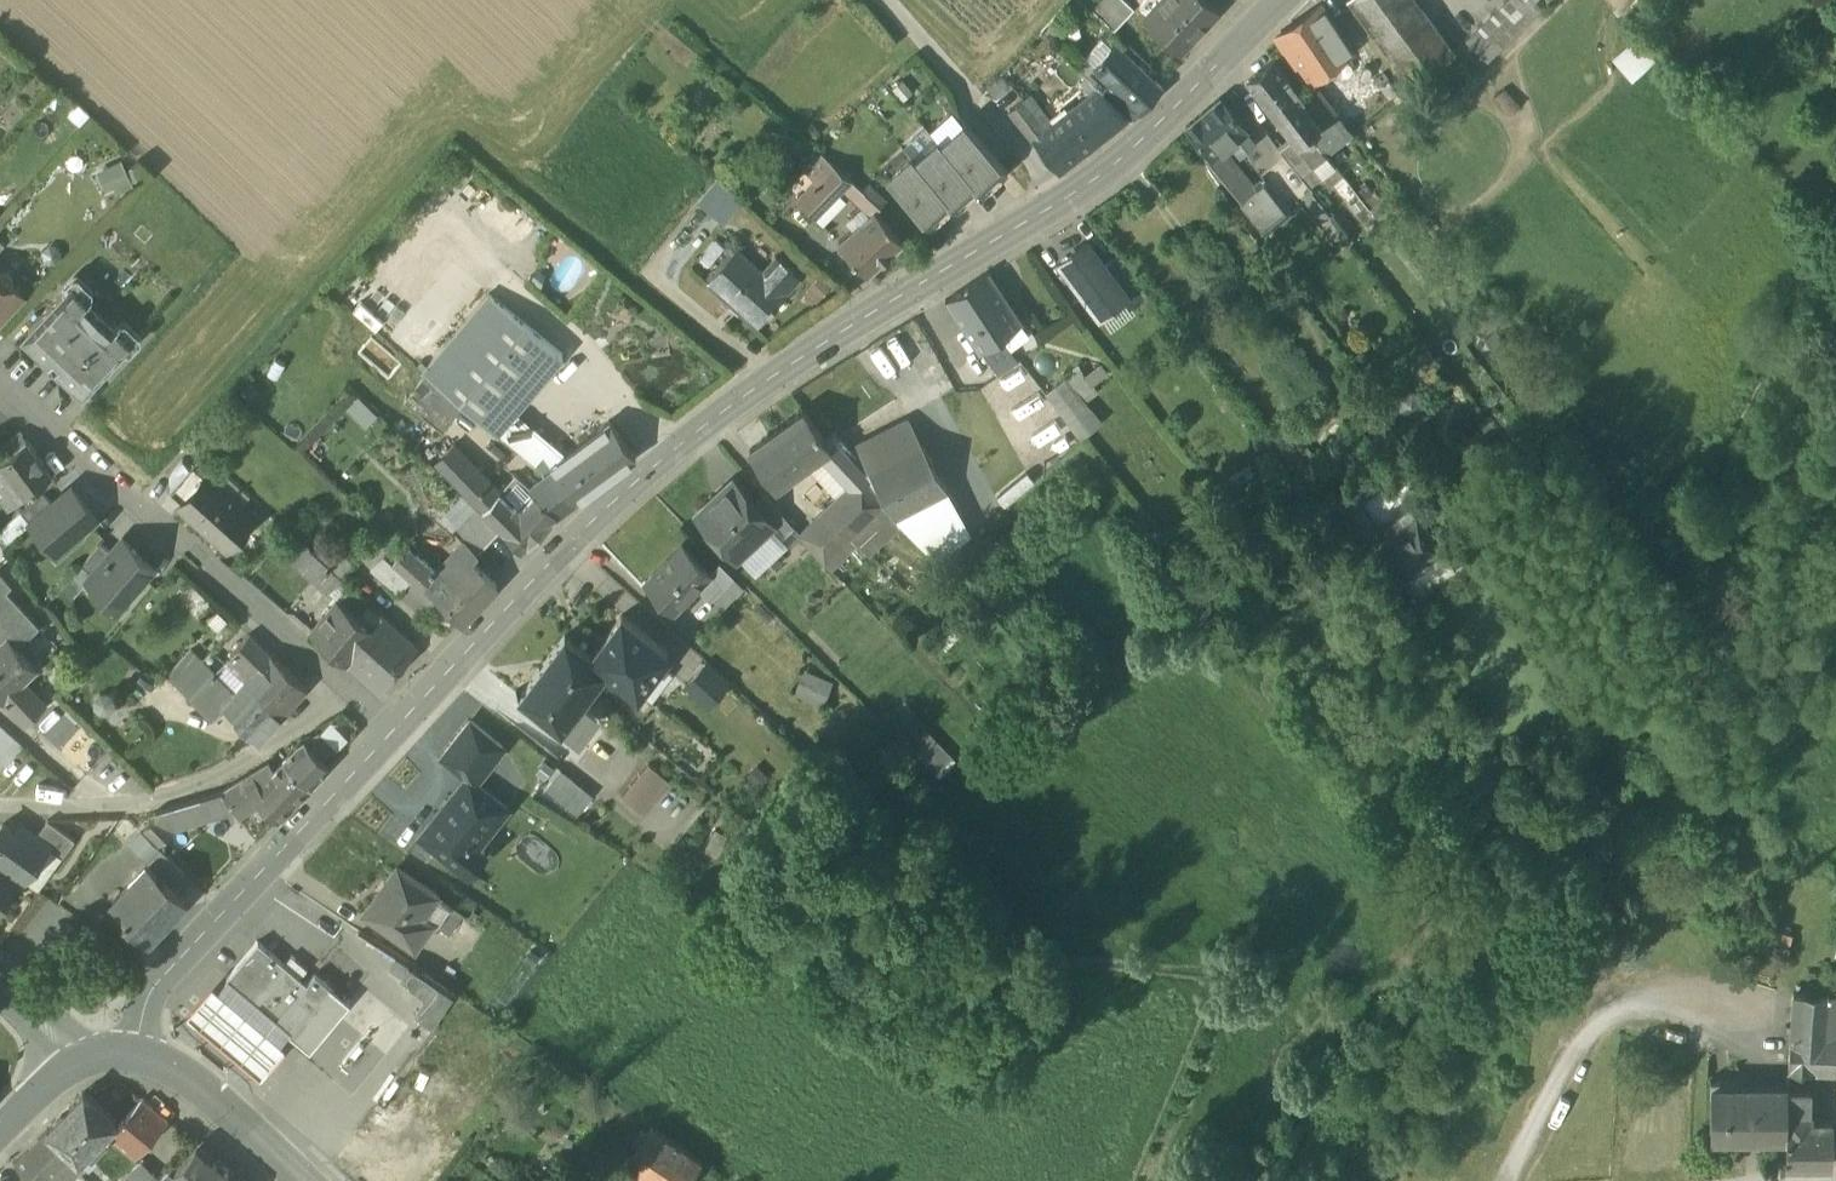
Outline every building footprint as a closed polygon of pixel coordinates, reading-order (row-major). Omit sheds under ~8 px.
[(1092,10),(1114,29),(1133,8),(1125,0),(1101,0),(1092,10)] [(1179,50),(1218,6),(1212,0),(1163,0),(1145,20),(1179,50)] [(1366,22),(1388,0),(1350,0),(1366,22)] [(1366,22),(1408,80),(1452,50),(1415,0),(1388,0),(1366,22)] [(1472,42),(1514,0),(1503,0),(1466,37),(1472,42)] [(1540,4),(1536,0),(1514,0),(1472,42),(1486,57),(1540,4)] [(1276,35),(1307,80),(1351,49),(1320,3),(1276,35)] [(1613,60),(1630,78),(1652,58),(1634,39),(1613,60)] [(1090,66),(1112,85),(1139,110),(1140,111),(1163,85),(1116,43),(1098,63),(1095,60),(1090,66)] [(1270,110),(1273,108),(1298,88),(1274,57),(1246,79),(1270,110)] [(1071,110),(1095,141),(1127,116),(1104,94),(1088,78),(1062,99),(1071,110)] [(1332,115),(1338,110),(1315,80),(1301,92),(1303,95),(1299,98),(1320,125),(1332,115)] [(1130,118),(1139,110),(1112,85),(1104,94),(1127,116),(1130,118)] [(1492,95),(1509,114),(1519,105),(1502,86),(1492,95)] [(1301,92),(1298,88),(1273,108),(1287,126),(1285,128),(1291,136),(1297,143),(1311,132),(1320,125),(1299,98),(1303,95),(1301,92)] [(1219,149),(1229,140),(1244,127),(1246,126),(1219,95),(1186,123),(1213,152),(1214,154),(1219,149)] [(1010,111),(1033,140),(1047,129),(1028,105),(1032,102),(1028,97),(1010,111)] [(1047,129),(1051,126),(1032,102),(1028,105),(1047,129)] [(1273,108),(1270,110),(1285,128),(1287,126),(1273,108)] [(1033,140),(1058,171),(1095,141),(1071,110),(1051,126),(1047,129),(1033,140)] [(1320,125),(1311,132),(1326,151),(1347,134),(1332,115),(1320,125)] [(976,182),(999,161),(964,123),(941,144),(973,178),(976,182)] [(1249,134),(1244,127),(1229,140),(1238,150),(1249,140),(1249,134)] [(1335,163),(1326,151),(1311,132),(1297,143),(1291,136),(1279,144),(1309,183),(1325,171),(1335,163)] [(949,199),(949,200),(973,178),(941,144),(938,140),(916,161),(915,161),(946,195),(946,196),(949,199)] [(1207,158),(1241,199),(1256,187),(1238,164),(1234,167),(1219,149),(1214,154),(1213,152),(1207,158)] [(814,217),(841,189),(850,179),(820,152),(798,176),(796,173),(785,184),(800,199),(799,200),(814,217)] [(100,163),(110,189),(134,180),(124,154),(100,163)] [(888,179),(923,217),(946,196),(946,195),(915,161),(916,161),(912,157),(888,179)] [(1002,164),(999,161),(976,182),(979,186),(1002,164)] [(1325,171),(1349,203),(1360,195),(1335,163),(1325,171)] [(698,200),(722,220),(742,197),(718,177),(698,200)] [(976,182),(973,178),(949,200),(952,203),(976,182)] [(863,190),(850,179),(841,189),(870,215),(875,211),(876,212),(884,202),(868,185),(863,190)] [(1240,201),(1261,228),(1286,207),(1265,179),(1256,187),(1241,199),(1240,201)] [(1384,194),(1369,207),(1378,218),(1393,205),(1384,194)] [(1359,216),(1360,215),(1369,207),(1360,195),(1349,203),(1359,216)] [(949,199),(946,196),(923,217),(926,220),(949,199)] [(1369,225),(1378,218),(1369,207),(1360,215),(1369,225)] [(839,243),(867,275),(903,242),(876,212),(875,211),(870,215),(839,243)] [(1061,262),(1098,309),(1122,291),(1124,290),(1104,264),(1087,242),(1061,262)] [(773,306),(784,294),(762,275),(764,273),(762,272),(736,249),(707,282),(730,302),(732,301),(758,323),(768,312),(769,312),(774,307),(773,306)] [(1122,291),(1129,300),(1142,290),(1116,255),(1104,264),(1124,290),(1122,291)] [(775,257),(762,272),(764,273),(762,275),(784,294),(798,278),(775,257)] [(23,292),(12,282),(12,273),(6,268),(0,268),(0,316),(23,292)] [(945,300),(977,349),(1000,333),(1021,319),(988,271),(945,300)] [(74,377),(86,388),(132,337),(114,320),(109,326),(85,304),(90,299),(72,281),(25,332),(37,342),(34,345),(49,359),(54,354),(61,361),(56,366),(71,380),(74,377)] [(424,372),(461,404),(527,327),(529,324),(492,293),(424,372)] [(563,357),(527,327),(461,404),(495,432),(511,414),(563,357)] [(977,349),(995,376),(1018,360),(1000,333),(977,349)] [(1102,416),(1087,397),(1101,386),(1082,363),(1046,392),(1080,434),(1102,416)] [(402,399),(439,430),(461,404),(424,372),(402,399)] [(1023,462),(1053,445),(1021,387),(991,403),(1023,462)] [(845,441),(853,456),(863,451),(874,470),(921,444),(901,410),(845,441)] [(750,450),(774,486),(805,464),(820,454),(828,449),(826,445),(804,413),(750,450)] [(551,447),(511,414),(495,432),(521,454),(532,463),(551,447)] [(575,501),(576,502),(635,458),(610,423),(560,460),(550,468),(553,472),(575,501)] [(26,441),(19,433),(0,448),(0,461),(26,441)] [(24,497),(52,475),(26,441),(0,461),(0,466),(24,497)] [(820,454),(849,482),(858,467),(832,441),(826,445),(828,449),(820,454)] [(945,487),(921,444),(874,470),(870,473),(871,474),(894,516),(945,487)] [(478,504),(480,507),(496,491),(452,447),(441,459),(433,451),(427,458),(435,465),(436,463),(465,492),(478,504)] [(532,463),(548,476),(553,472),(550,468),(560,460),(551,447),(532,463)] [(870,473),(874,470),(863,451),(853,456),(861,464),(868,475),(871,474),(870,473)] [(820,454),(805,464),(836,495),(849,482),(820,454)] [(168,491),(183,503),(206,476),(192,463),(168,491)] [(8,509),(24,497),(0,466),(0,498),(8,509)] [(802,531),(841,574),(894,523),(875,489),(858,467),(849,482),(836,495),(802,531)] [(575,501),(553,472),(548,476),(533,486),(529,489),(528,490),(532,494),(533,493),(556,515),(575,501)] [(181,506),(227,545),(254,514),(208,474),(206,476),(183,503),(181,506)] [(514,474),(497,492),(511,505),(513,502),(518,508),(532,494),(528,490),(529,489),(514,474)] [(726,539),(738,552),(769,523),(770,522),(753,504),(732,481),(700,511),(710,522),(710,531),(718,540),(726,539)] [(969,530),(945,487),(894,516),(929,552),(969,530)] [(51,547),(55,551),(56,550),(52,546),(67,534),(70,537),(78,537),(82,533),(83,527),(96,517),(75,491),(63,501),(55,501),(52,503),(30,521),(51,547)] [(503,529),(523,549),(556,515),(533,493),(532,494),(518,508),(513,502),(511,505),(497,492),(496,491),(480,507),(503,529)] [(21,510),(30,521),(52,503),(43,492),(34,499),(21,510)] [(439,518),(453,531),(478,504),(465,492),(439,518)] [(769,523),(782,538),(794,526),(764,493),(753,504),(770,522),(769,523)] [(1369,550),(1380,541),(1388,535),(1380,525),(1357,494),(1337,509),(1369,550)] [(1408,503),(1380,525),(1388,535),(1380,541),(1408,577),(1409,576),(1442,551),(1444,550),(1408,503)] [(464,542),(478,555),(503,529),(480,507),(478,504),(453,531),(464,542)] [(769,523),(738,552),(756,572),(787,543),(782,538),(769,523)] [(89,576),(120,604),(154,566),(122,539),(111,551),(92,573),(89,576)] [(315,552),(341,576),(353,563),(327,539),(315,552)] [(81,564),(92,573),(111,551),(100,542),(81,564)] [(431,595),(433,593),(449,575),(455,580),(471,561),(472,561),(478,555),(464,542),(444,565),(440,566),(439,565),(435,571),(421,586),(431,595)] [(645,579),(673,607),(697,584),(709,571),(708,570),(681,543),(645,579)] [(289,561),(326,594),(328,591),(340,577),(303,544),(289,561)] [(361,558),(368,564),(381,550),(373,544),(361,558)] [(400,551),(392,561),(421,586),(435,571),(406,545),(400,551)] [(431,595),(421,586),(392,561),(381,550),(368,564),(397,590),(403,583),(412,590),(405,597),(422,613),(435,599),(434,598),(431,595)] [(1455,569),(1442,551),(1409,576),(1423,594),(1455,569)] [(697,584),(709,596),(732,573),(718,559),(708,570),(709,571),(697,584)] [(495,583),(472,561),(471,561),(455,580),(449,575),(433,593),(436,596),(436,597),(460,620),(495,583)] [(71,575),(82,584),(89,576),(92,573),(81,564),(71,575)] [(10,636),(18,644),(40,624),(7,589),(13,584),(0,570),(0,625),(10,636)] [(352,588),(340,577),(328,591),(338,600),(340,601),(352,588)] [(403,583),(397,590),(405,597),(412,590),(403,583)] [(310,632),(346,663),(373,630),(340,601),(338,600),(310,632)] [(668,651),(621,615),(591,655),(607,667),(637,691),(658,664),(668,651)] [(384,617),(373,630),(346,663),(378,691),(417,646),(384,617)] [(0,644),(10,636),(0,625),(0,644)] [(231,652),(252,672),(270,653),(249,634),(231,652)] [(561,727),(563,724),(581,700),(607,667),(591,655),(564,634),(518,694),(561,727)] [(3,694),(22,676),(36,664),(18,644),(10,636),(0,644),(0,645),(0,695),(1,696),(3,694)] [(166,674),(178,686),(203,661),(191,649),(166,674)] [(231,652),(214,672),(234,691),(245,680),(252,672),(231,652)] [(252,672),(245,680),(281,714),(306,688),(270,653),(252,672)] [(214,672),(203,661),(178,686),(190,697),(214,672)] [(729,684),(705,662),(684,686),(708,707),(729,684)] [(658,664),(637,691),(652,702),(673,676),(658,664)] [(804,669),(796,695),(827,704),(834,678),(804,669)] [(190,697),(211,718),(222,706),(221,705),(234,691),(214,672),(190,697)] [(44,699),(22,676),(3,694),(24,717),(44,699)] [(257,739),(281,714),(245,680),(234,691),(221,705),(222,706),(257,739)] [(593,709),(581,700),(563,724),(574,733),(593,709)] [(470,719),(442,753),(468,774),(475,779),(503,745),(470,719)] [(332,721),(321,732),(333,744),(337,749),(348,738),(332,721)] [(12,732),(2,723),(0,725),(0,747),(12,732)] [(12,732),(0,747),(0,757),(6,763),(24,742),(12,732)] [(304,741),(283,759),(309,784),(330,764),(322,756),(333,744),(321,732),(304,741)] [(277,817),(309,784),(283,759),(275,766),(269,761),(221,788),(198,795),(211,815),(232,807),(235,806),(253,793),(262,802),(277,817)] [(666,780),(648,765),(622,796),(640,812),(666,780)] [(544,790),(576,816),(593,795),(561,769),(544,790)] [(468,774),(420,833),(469,872),(485,852),(475,845),(507,805),(475,779),(468,774)] [(235,806),(232,807),(240,818),(262,802),(253,793),(235,806)] [(144,825),(160,842),(173,829),(211,815),(198,795),(155,807),(159,811),(144,825)] [(48,844),(62,854),(75,837),(47,817),(36,833),(49,842),(48,844)] [(0,824),(0,861),(19,875),(23,878),(48,844),(49,842),(36,833),(20,822),(14,830),(2,821),(0,824)] [(141,829),(128,842),(146,860),(159,847),(141,829)] [(48,844),(23,878),(38,888),(62,854),(48,844)] [(151,859),(172,881),(184,870),(162,848),(151,859)] [(123,914),(146,939),(189,899),(172,881),(151,859),(111,897),(125,912),(123,914)] [(19,875),(0,861),(0,902),(19,875)] [(364,912),(414,947),(431,923),(435,926),(449,907),(421,887),(424,884),(397,865),(364,912)] [(463,916),(449,907),(435,926),(449,936),(463,916)] [(315,972),(307,982),(258,941),(226,978),(275,1019),(275,1020),(289,1032),(309,1049),(349,1001),(315,972)] [(389,968),(405,978),(412,968),(413,968),(396,957),(389,968)] [(412,968),(405,978),(403,982),(425,996),(413,1014),(431,1026),(452,995),(412,968)] [(275,1019),(226,978),(217,988),(212,983),(187,1012),(260,1074),(285,1045),(280,1042),(289,1032),(275,1020),(275,1019)] [(1835,1072),(1835,993),(1829,993),(1793,991),(1786,1069),(1835,1072)] [(1785,1085),(1725,1085),(1725,1092),(1710,1092),(1710,1134),(1785,1134),(1785,1108),(1785,1085)] [(1785,1085),(1785,1108),(1810,1107),(1811,1085),(1785,1085)] [(85,1091),(47,1130),(79,1161),(87,1153),(92,1157),(107,1141),(103,1137),(115,1125),(85,1091)] [(110,1135),(136,1158),(167,1121),(142,1100),(110,1135)] [(1811,1118),(1810,1107),(1785,1108),(1785,1134),(1785,1161),(1832,1162),(1832,1118),(1811,1118)] [(652,1180),(688,1180),(702,1162),(641,1120),(635,1130),(646,1137),(627,1164),(652,1180)] [(79,1161),(47,1130),(16,1162),(28,1174),(36,1180),(70,1180),(84,1166),(79,1161)] [(218,1162),(196,1145),(172,1175),(168,1171),(159,1180),(203,1180),(218,1162)] [(154,1176),(142,1162),(121,1180),(149,1180),(154,1176)] [(218,1162),(203,1180),(242,1180),(218,1162)]
